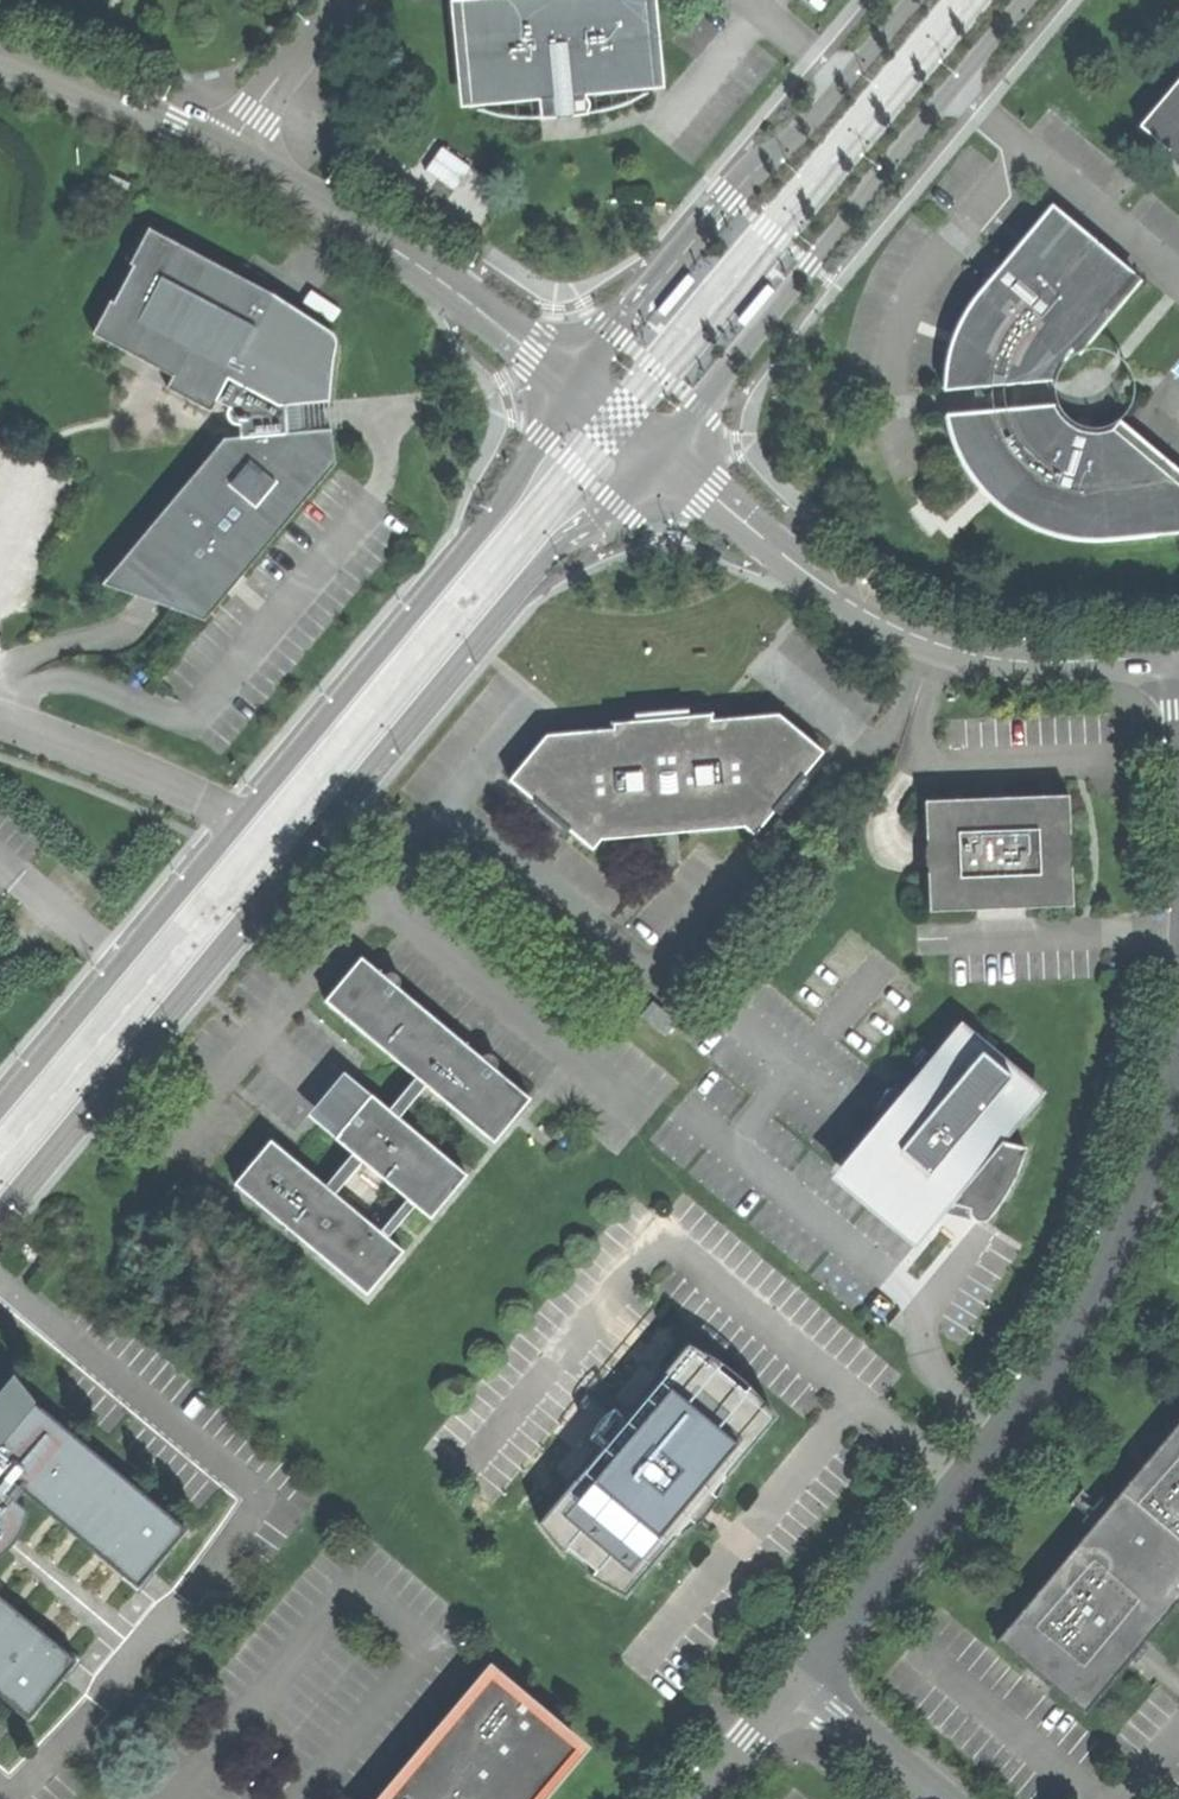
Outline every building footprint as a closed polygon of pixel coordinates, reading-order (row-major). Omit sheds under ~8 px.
[(463,37),(458,38),(461,71),(466,70),(470,107),(539,100),(541,119),(567,117),(589,114),(587,96),(656,89),(656,83),(653,52),(658,51),(654,18),(650,19),(648,0),(459,0),(463,37)] [(1141,126),(1169,151),(1170,157),(1172,164),(1178,169),(1178,81),(1141,126)] [(945,374),(944,390),(1053,381),(1056,373),(1062,362),(1069,354),(1135,274),(1052,205),(1004,262),(1009,266),(1006,270),(1002,266),(998,271),(993,276),(997,280),(994,284),(989,280),(976,297),(967,310),(958,325),(951,345),(947,358),(945,374)] [(111,302),(93,334),(126,352),(131,342),(178,367),(167,388),(211,412),(217,402),(229,408),(228,412),(227,414),(228,417),(230,421),(232,423),(235,425),(239,425),(240,438),(224,439),(103,584),(137,596),(149,581),(176,603),(171,609),(205,621),(237,582),(336,464),(331,430),(288,434),(287,418),(286,406),(330,402),(332,373),(335,352),(336,346),(336,343),(335,338),(332,333),(307,317),(273,295),(149,229),(130,265),(134,267),(115,303),(111,302)] [(667,311),(670,313),(700,278),(693,271),(665,303),(662,307),(667,311)] [(775,280),(772,277),(741,313),(748,319),(776,287),(779,284),(775,280)] [(946,415),(949,430),(955,446),(962,460),(969,473),(978,484),(987,494),(997,505),(1009,514),(1022,522),(1044,531),(1064,536),(1078,539),(1097,540),(1178,533),(1178,484),(1113,428),(1104,431),(1097,432),(1090,431),(1085,430),(1073,426),(1068,422),(1062,416),(1055,405),(946,415)] [(547,739),(510,782),(590,851),(599,840),(679,833),(741,827),(752,837),(825,754),(782,717),(713,724),(712,717),(664,721),(615,726),(615,733),(547,739)] [(929,873),(930,911),(977,909),(1074,906),(1070,797),(1014,800),(1009,798),(1002,797),(1002,803),(997,803),(991,803),(990,798),(985,799),(981,801),(926,803),(929,873)] [(390,1108),(371,1095),(335,1139),(352,1154),(325,1185),(271,1140),(235,1184),(367,1295),(403,1251),(388,1239),(415,1206),(431,1219),(467,1175),(400,1118),(426,1086),(494,1143),(531,1099),(496,1070),(497,1068),(498,1065),(498,1063),(497,1061),(496,1058),(494,1056),(492,1055),(489,1054),(486,1054),(483,1056),(481,1058),(399,989),(400,986),(401,983),(401,981),(399,977),(397,974),(393,973),(389,973),(385,975),(384,976),(362,958),(325,1001),(416,1077),(390,1108)] [(677,1022),(652,1001),(641,1015),(665,1035),(677,1022)] [(983,1220),(988,1216),(995,1190),(1003,1195),(1016,1170),(1025,1146),(1002,1140),(1038,1098),(953,1028),(898,1093),(844,1157),(928,1227),(949,1202),(968,1207),(968,1211),(969,1215),(972,1219),(977,1221),(983,1220)] [(335,1139),(371,1095),(344,1073),(329,1090),(307,1115),(335,1139)] [(928,1227),(844,1157),(836,1167),(919,1239),(928,1227)] [(999,1201),(1003,1195),(995,1190),(988,1216),(999,1201)] [(613,1435),(539,1523),(546,1533),(554,1543),(563,1553),(569,1546),(596,1570),(591,1576),(599,1582),(610,1588),(625,1595),(674,1536),(683,1532),(695,1523),(715,1498),(719,1492),(723,1483),(725,1475),(774,1417),(767,1407),(759,1397),(749,1386),(744,1393),(717,1370),(721,1363),(706,1353),(688,1344),(613,1435)] [(154,1571),(188,1529),(37,1403),(40,1401),(29,1391),(32,1387),(18,1375),(0,1396),(0,1522),(19,1500),(26,1491),(127,1578),(142,1560),(154,1571)] [(999,1643),(1086,1716),(1129,1664),(1142,1649),(1149,1641),(1178,1605),(1178,1427),(1165,1444),(1145,1468),(1111,1508),(1094,1529),(1061,1568),(1043,1590),(999,1643)] [(0,1522),(0,1556),(4,1554),(16,1542),(25,1527),(31,1510),(19,1500),(0,1522)] [(139,1588),(154,1571),(142,1560),(127,1578),(139,1588)] [(31,1716),(61,1681),(66,1674),(53,1664),(67,1649),(0,1592),(0,1690),(31,1716)] [(79,1659),(67,1649),(53,1664),(66,1674),(79,1659)] [(579,1748),(491,1675),(387,1798),(536,1798),(579,1748)]
